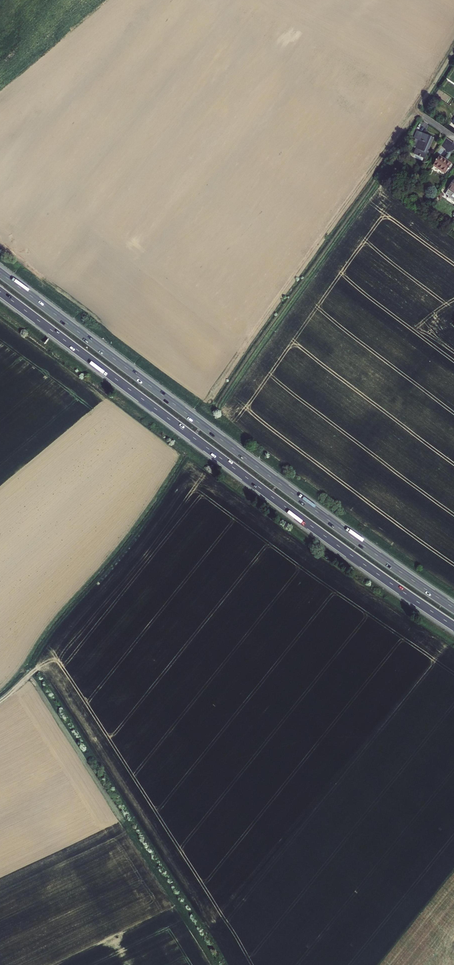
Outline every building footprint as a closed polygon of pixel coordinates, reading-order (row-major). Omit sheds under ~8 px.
[(418,149),(416,148),(414,153),(425,158),(434,138),(417,131),(414,138),(417,139),(421,141),(418,149)] [(413,147),(416,148),(418,149),(421,141),(417,139),(413,147)] [(451,164),(440,156),(433,166),(445,174),(451,164)] [(448,187),(449,188),(446,192),(449,195),(448,196),(453,200),(453,179),(448,187)]
